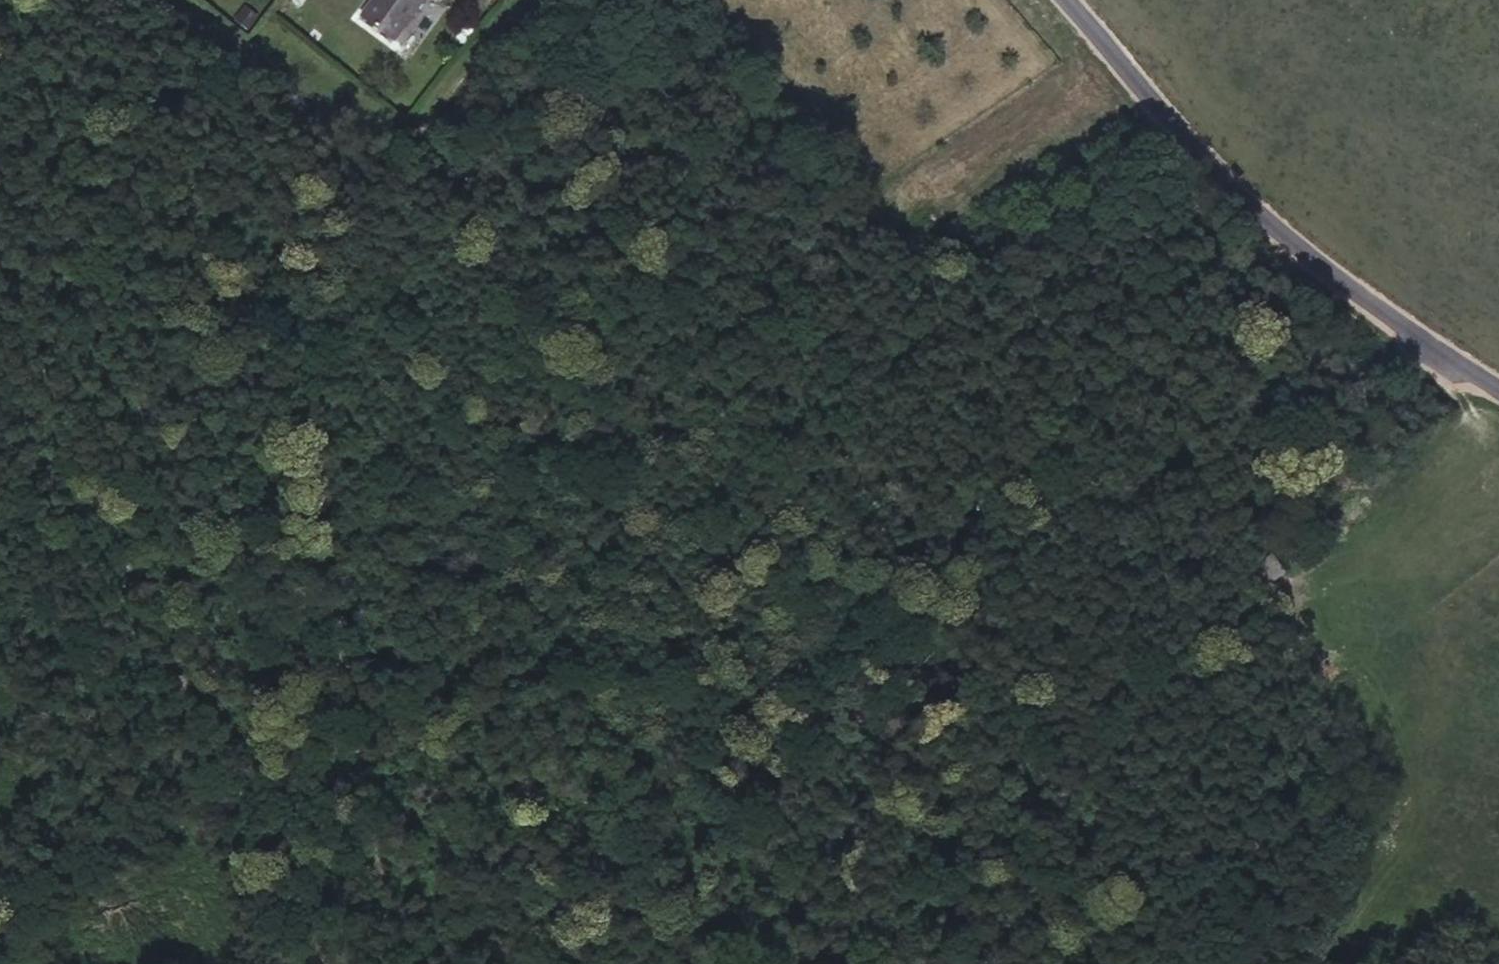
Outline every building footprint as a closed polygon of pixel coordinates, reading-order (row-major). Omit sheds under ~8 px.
[(421,0),(371,0),(360,15),(393,39),(421,0)] [(256,17),(243,6),(233,18),(246,29),(256,17)] [(1257,589),(1284,571),(1272,553),(1245,572),(1257,589)]
